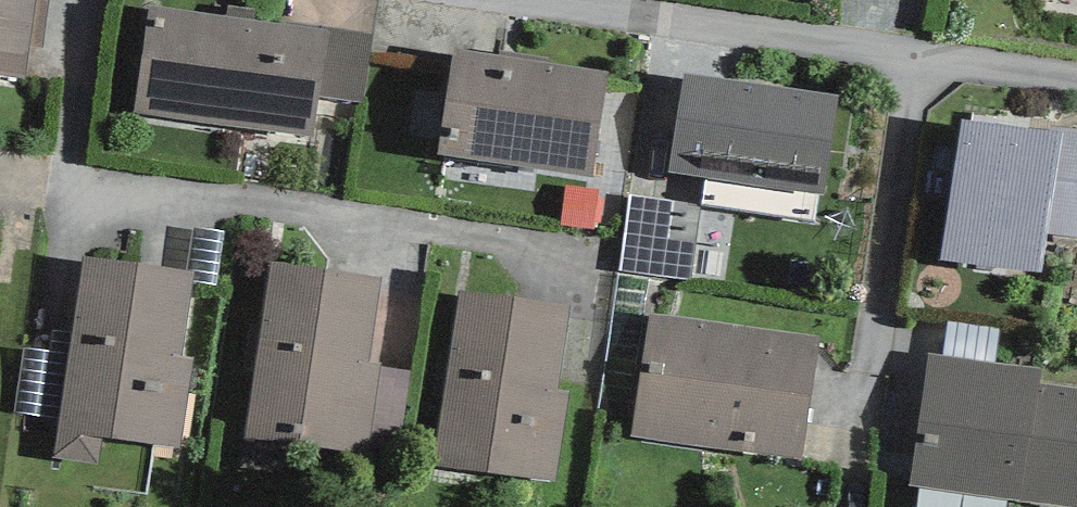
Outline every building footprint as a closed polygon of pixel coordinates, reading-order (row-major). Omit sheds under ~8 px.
[(25,78),(30,46),(36,0),(0,0),(0,74),(25,78)] [(30,46),(44,48),(50,0),(36,0),(30,46)] [(331,31),(149,6),(134,113),(315,139),(321,97),(331,31)] [(321,97),(363,103),(373,32),(331,27),(331,31),(321,97)] [(608,72),(454,50),(438,154),(592,177),(608,72)] [(824,194),(839,95),(683,73),(669,171),(707,176),(703,202),(815,218),(819,193),(824,194)] [(960,117),(940,260),(1042,274),(1047,235),(1076,239),(1076,133),(960,117)] [(593,227),(598,189),(566,185),(561,223),(593,227)] [(672,200),(628,195),(618,270),(691,280),(696,242),(667,239),(672,200)] [(217,285),(225,232),(195,228),(189,269),(197,270),(196,282),(217,285)] [(189,269),(84,255),(70,353),(60,420),(55,456),(99,462),(103,437),(182,448),(195,357),(184,355),(196,282),(197,270),(189,269)] [(382,276),(269,262),(246,437),(368,453),(372,431),(380,365),(370,364),(382,276)] [(571,306),(461,291),(436,465),(557,482),(570,392),(559,391),(571,306)] [(820,338),(649,314),(632,437),(803,460),(820,338)] [(944,355),(996,361),(1000,328),(948,321),(944,355)] [(60,420),(70,353),(22,346),(13,413),(60,420)] [(928,352),(910,485),(1072,506),(1076,506),(1076,387),(1040,382),(1041,367),(996,361),(944,355),(928,352)] [(412,369),(380,365),(372,431),(403,435),(412,369)]
